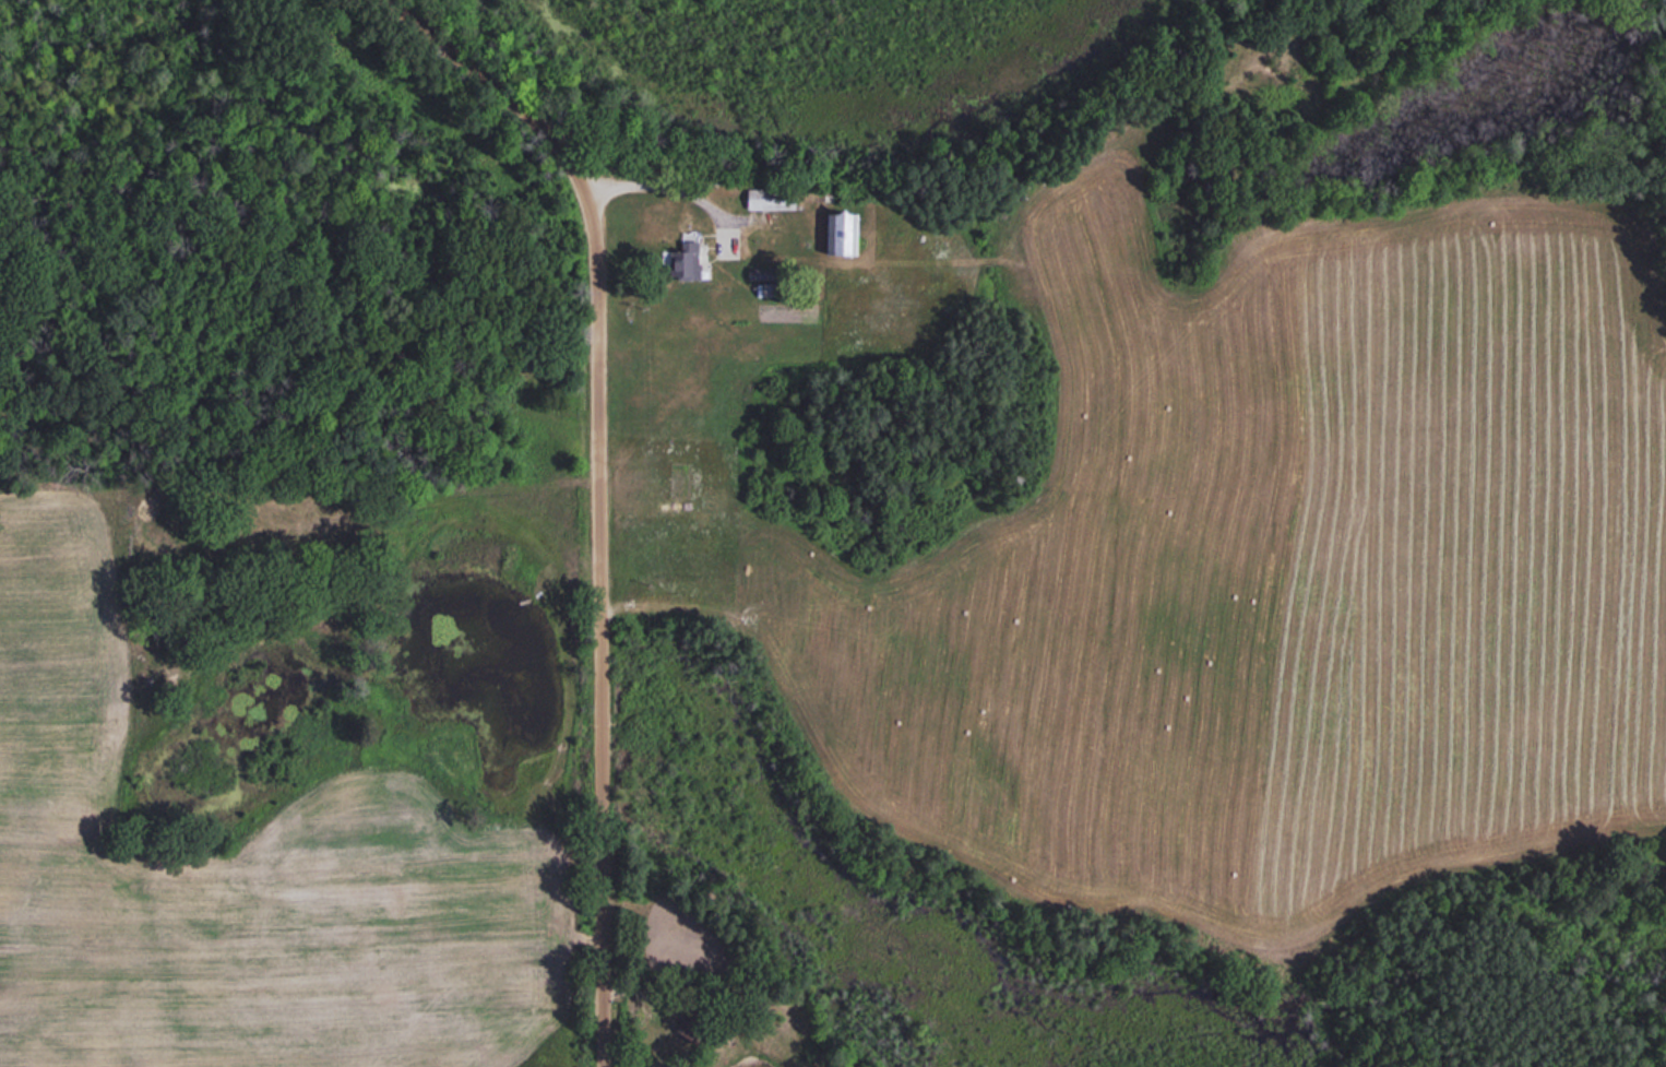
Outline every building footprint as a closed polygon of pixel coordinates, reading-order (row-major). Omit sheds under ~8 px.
[(794,189),(745,189),(745,210),(794,210),(794,189)] [(856,257),(857,213),(825,213),(825,256),(856,257)] [(698,242),(679,242),(679,256),(672,256),(672,280),(698,280),(698,242)]
